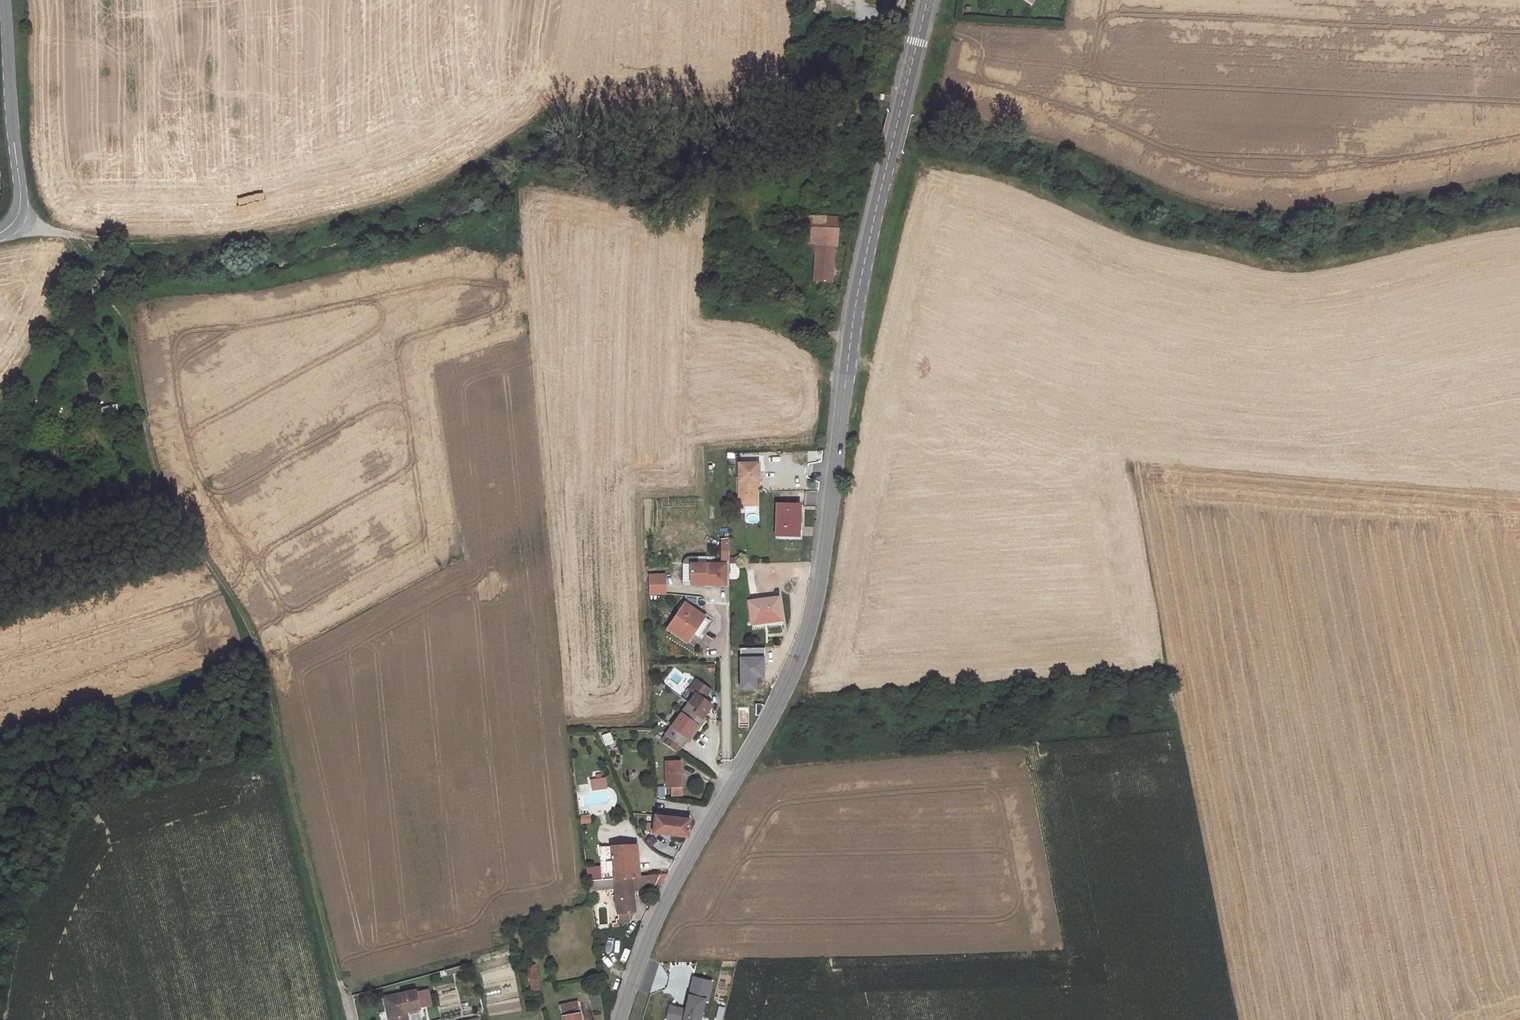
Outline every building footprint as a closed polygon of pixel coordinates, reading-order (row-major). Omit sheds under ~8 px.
[(837,244),(838,223),(825,222),(825,228),(811,228),(811,243),(816,243),(816,279),(824,279),(824,285),(832,285),(833,244),(837,244)] [(737,464),(738,496),(743,496),(743,506),(755,506),(755,486),(757,486),(757,464),(737,464)] [(797,507),(777,506),(776,537),(796,538),(797,507)] [(690,564),(705,563),(705,556),(689,556),(688,556),(686,557),(685,558),(684,558),(684,559),(683,560),(683,561),(682,562),(682,563),(682,564),(682,583),(690,583),(690,564)] [(705,563),(690,564),(690,583),(725,582),(725,563),(705,563)] [(663,578),(648,578),(649,595),(664,595),(663,578)] [(779,596),(749,599),(751,620),(781,618),(779,596)] [(684,607),(668,632),(687,644),(692,636),(695,631),(701,635),(709,623),(684,607)] [(695,631),(692,636),(698,640),(701,635),(695,631)] [(659,747),(675,759),(710,711),(703,705),(710,696),(695,687),(689,695),(694,699),(659,747)] [(610,732),(601,735),(605,750),(614,748),(610,732)] [(681,770),(664,770),(666,799),(682,798),(681,770)] [(590,778),(590,790),(606,789),(606,778),(590,778)] [(653,834),(685,837),(688,834),(689,820),(654,817),(653,822),(650,822),(650,831),(653,832),(653,834)] [(599,884),(636,880),(634,847),(596,850),(598,872),(599,884)] [(586,872),(588,885),(599,884),(598,872),(586,872)] [(654,878),(636,880),(599,884),(588,885),(587,885),(588,896),(614,894),(615,914),(633,914),(632,893),(652,891),(654,878)] [(633,914),(615,914),(615,924),(627,924),(633,914)] [(613,956),(607,958),(612,975),(619,973),(613,956)] [(535,964),(525,966),(530,993),(540,991),(535,964)] [(683,1009),(668,1005),(665,1019),(698,1019),(708,982),(691,977),(683,1009)] [(371,994),(378,1019),(397,1019),(394,1008),(408,1005),(404,987),(371,994)] [(560,1008),(562,1019),(580,1019),(577,1005),(560,1008)]
